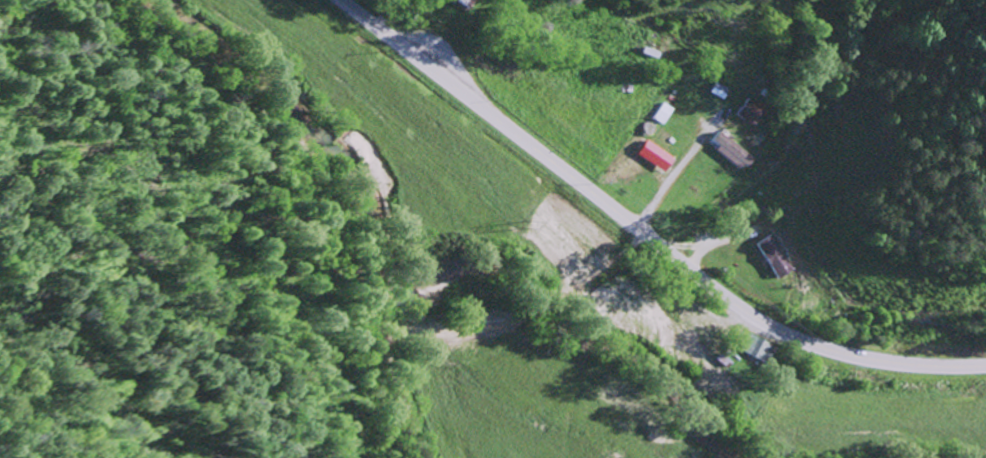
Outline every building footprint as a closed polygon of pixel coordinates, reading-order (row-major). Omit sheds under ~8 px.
[(465,9),(473,0),(456,0),(465,9)] [(729,88),(716,81),(711,92),(723,99),(729,88)] [(766,110),(750,98),(737,113),(753,126),(766,110)] [(653,117),(664,124),(675,108),(664,101),(653,117)] [(745,170),(754,155),(719,133),(715,140),(721,144),(716,151),(745,170)] [(762,241),(778,278),(795,271),(778,234),(762,241)] [(770,363),(779,347),(753,333),(745,350),(770,363)]
